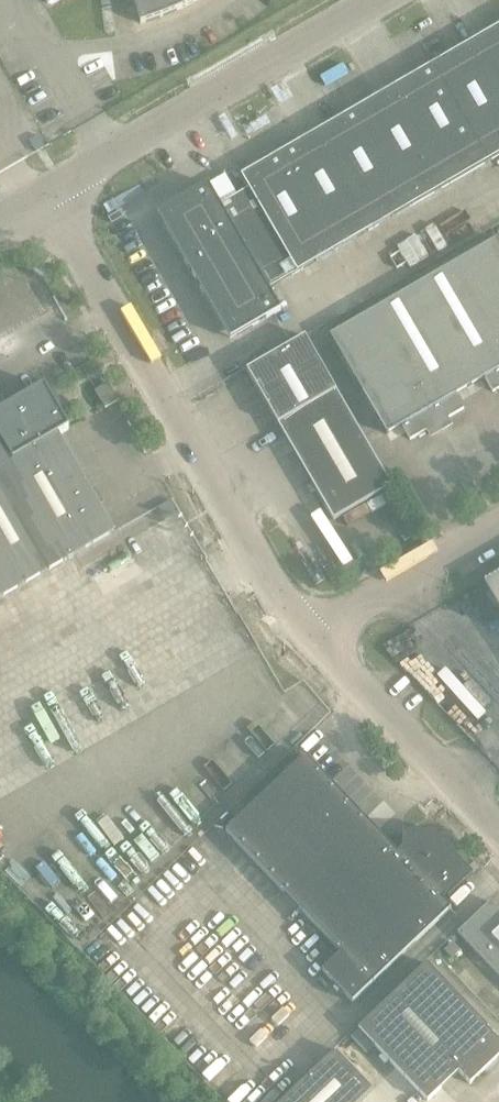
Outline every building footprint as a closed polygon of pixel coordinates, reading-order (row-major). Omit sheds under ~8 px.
[(142,24),(147,23),(164,17),(178,11),(183,9),(189,6),(194,3),(200,0),(134,0),(142,24)] [(164,225),(231,340),(274,316),(282,311),(270,290),(498,157),(498,27),(242,177),(249,189),(221,206),(209,185),(158,214),(164,225)] [(427,431),(429,431),(432,436),(451,425),(448,420),(465,410),(457,395),(485,379),(494,393),(498,390),(498,243),(497,240),(330,337),(388,435),(403,426),(411,441),(427,431)] [(291,346),(248,371),(279,425),(334,520),(392,487),(306,338),(291,346)] [(109,384),(96,392),(106,409),(119,401),(109,384)] [(115,533),(59,436),(70,430),(59,409),(62,407),(55,395),(51,397),(45,387),(0,413),(0,600),(115,533)] [(485,584),(498,608),(498,576),(485,584)] [(389,844),(382,837),(306,757),(227,832),(342,954),(323,972),(353,1003),(452,909),(444,902),(448,898),(449,898),(474,875),(451,851),(452,849),(453,848),(453,847),(454,846),(454,845),(454,843),(453,842),(452,840),(451,840),(450,839),(448,838),(438,838),(438,834),(404,833),(404,840),(394,840),(389,844)] [(491,902),(458,933),(498,976),(498,910),(491,902)] [(454,942),(445,950),(453,958),(461,951),(454,942)] [(498,1058),(498,1041),(488,1030),(489,1029),(428,964),(359,1029),(428,1101),(459,1073),(471,1085),(498,1058)] [(283,1101),(362,1101),(374,1090),(336,1051),(283,1101)]
